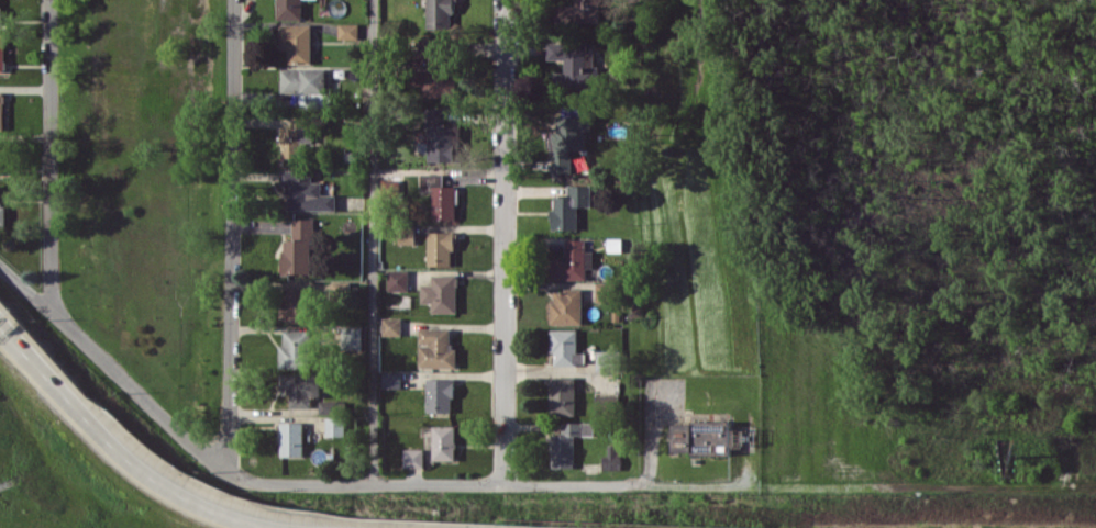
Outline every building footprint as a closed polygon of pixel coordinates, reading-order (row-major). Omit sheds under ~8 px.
[(277,19),(303,19),(303,0),(278,0),(277,19)] [(453,28),(453,0),(428,0),(428,28),(453,28)] [(601,0),(576,0),(576,5),(554,5),(554,22),(601,23),(601,0)] [(311,23),(280,24),(280,48),(288,48),(288,64),(312,63),(311,23)] [(359,39),(359,23),(339,23),(339,39),(359,39)] [(455,95),(455,38),(425,38),(425,54),(420,54),(419,95),(455,95)] [(549,42),(549,59),(565,59),(565,79),(561,79),(561,72),(556,72),(555,84),(566,84),(566,91),(599,91),(599,66),(595,66),(595,52),(588,52),(588,42),(549,42)] [(280,92),(301,92),(300,104),(313,104),(313,94),(326,94),(326,68),(281,68),(280,92)] [(445,107),(428,108),(428,161),(457,161),(456,142),(461,142),(461,124),(445,125),(445,107)] [(586,150),(586,130),(592,130),(592,115),(558,116),(558,131),(554,131),(554,173),(571,173),(571,150),(586,150)] [(281,157),(311,158),(312,117),(291,117),(291,125),(282,124),(281,157)] [(282,170),(282,197),(288,197),(288,210),(336,210),(336,194),(322,194),(322,181),(313,181),(313,170),(282,170)] [(444,173),(421,174),(422,191),(433,191),(434,220),(457,219),(456,185),(444,186),(444,173)] [(578,229),(578,206),(591,206),(592,185),(568,185),(568,195),(555,195),(554,209),(552,209),(552,229),(578,229)] [(313,272),(312,218),(292,218),(293,239),(282,239),(283,273),(313,272)] [(428,232),(428,265),(454,265),(453,231),(428,232)] [(400,243),(415,243),(414,232),(400,232),(400,243)] [(586,280),(587,267),(593,267),(594,251),(585,251),(586,240),(565,239),(565,259),(551,258),(551,279),(586,280)] [(408,290),(408,270),(388,270),(388,290),(408,290)] [(422,284),(421,303),(432,303),(432,312),(457,313),(458,275),(432,274),(432,284),(422,284)] [(596,302),(609,302),(610,283),(597,283),(596,302)] [(284,322),(311,322),(312,286),(285,286),(284,322)] [(582,324),(582,290),(552,289),(551,323),(582,324)] [(402,317),(382,317),(382,335),(402,335),(402,317)] [(362,326),(344,326),(345,349),(362,349),(362,326)] [(457,347),(451,347),(451,328),(419,328),(420,368),(457,367),(457,347)] [(280,368),(310,368),(311,329),(284,329),(284,344),(280,344),(280,368)] [(577,329),(551,329),(551,353),(554,353),(554,364),(584,364),(584,352),(577,352),(577,329)] [(401,388),(401,373),(383,372),(382,388),(401,388)] [(320,397),(321,373),(280,373),(280,387),(290,388),(290,407),(311,408),(312,397),(320,397)] [(576,376),(549,376),(549,414),(575,415),(576,376)] [(454,378),(427,378),(427,411),(453,412),(454,378)] [(596,404),(617,403),(616,393),(595,395),(596,404)] [(320,412),(337,413),(337,400),(321,400),(320,412)] [(326,436),(345,436),(345,417),(326,417),(326,436)] [(280,456),(303,456),(304,422),(281,422),(280,456)] [(593,422),(562,422),(562,434),(550,434),(551,467),(574,467),(574,435),(593,435),(593,422)] [(730,454),(731,422),(673,422),(673,453),(730,454)] [(456,426),(433,425),(433,459),(455,460),(456,426)] [(602,455),(603,469),(621,469),(620,445),(607,446),(608,455),(602,455)] [(423,467),(424,449),(404,448),(403,467),(423,467)]
